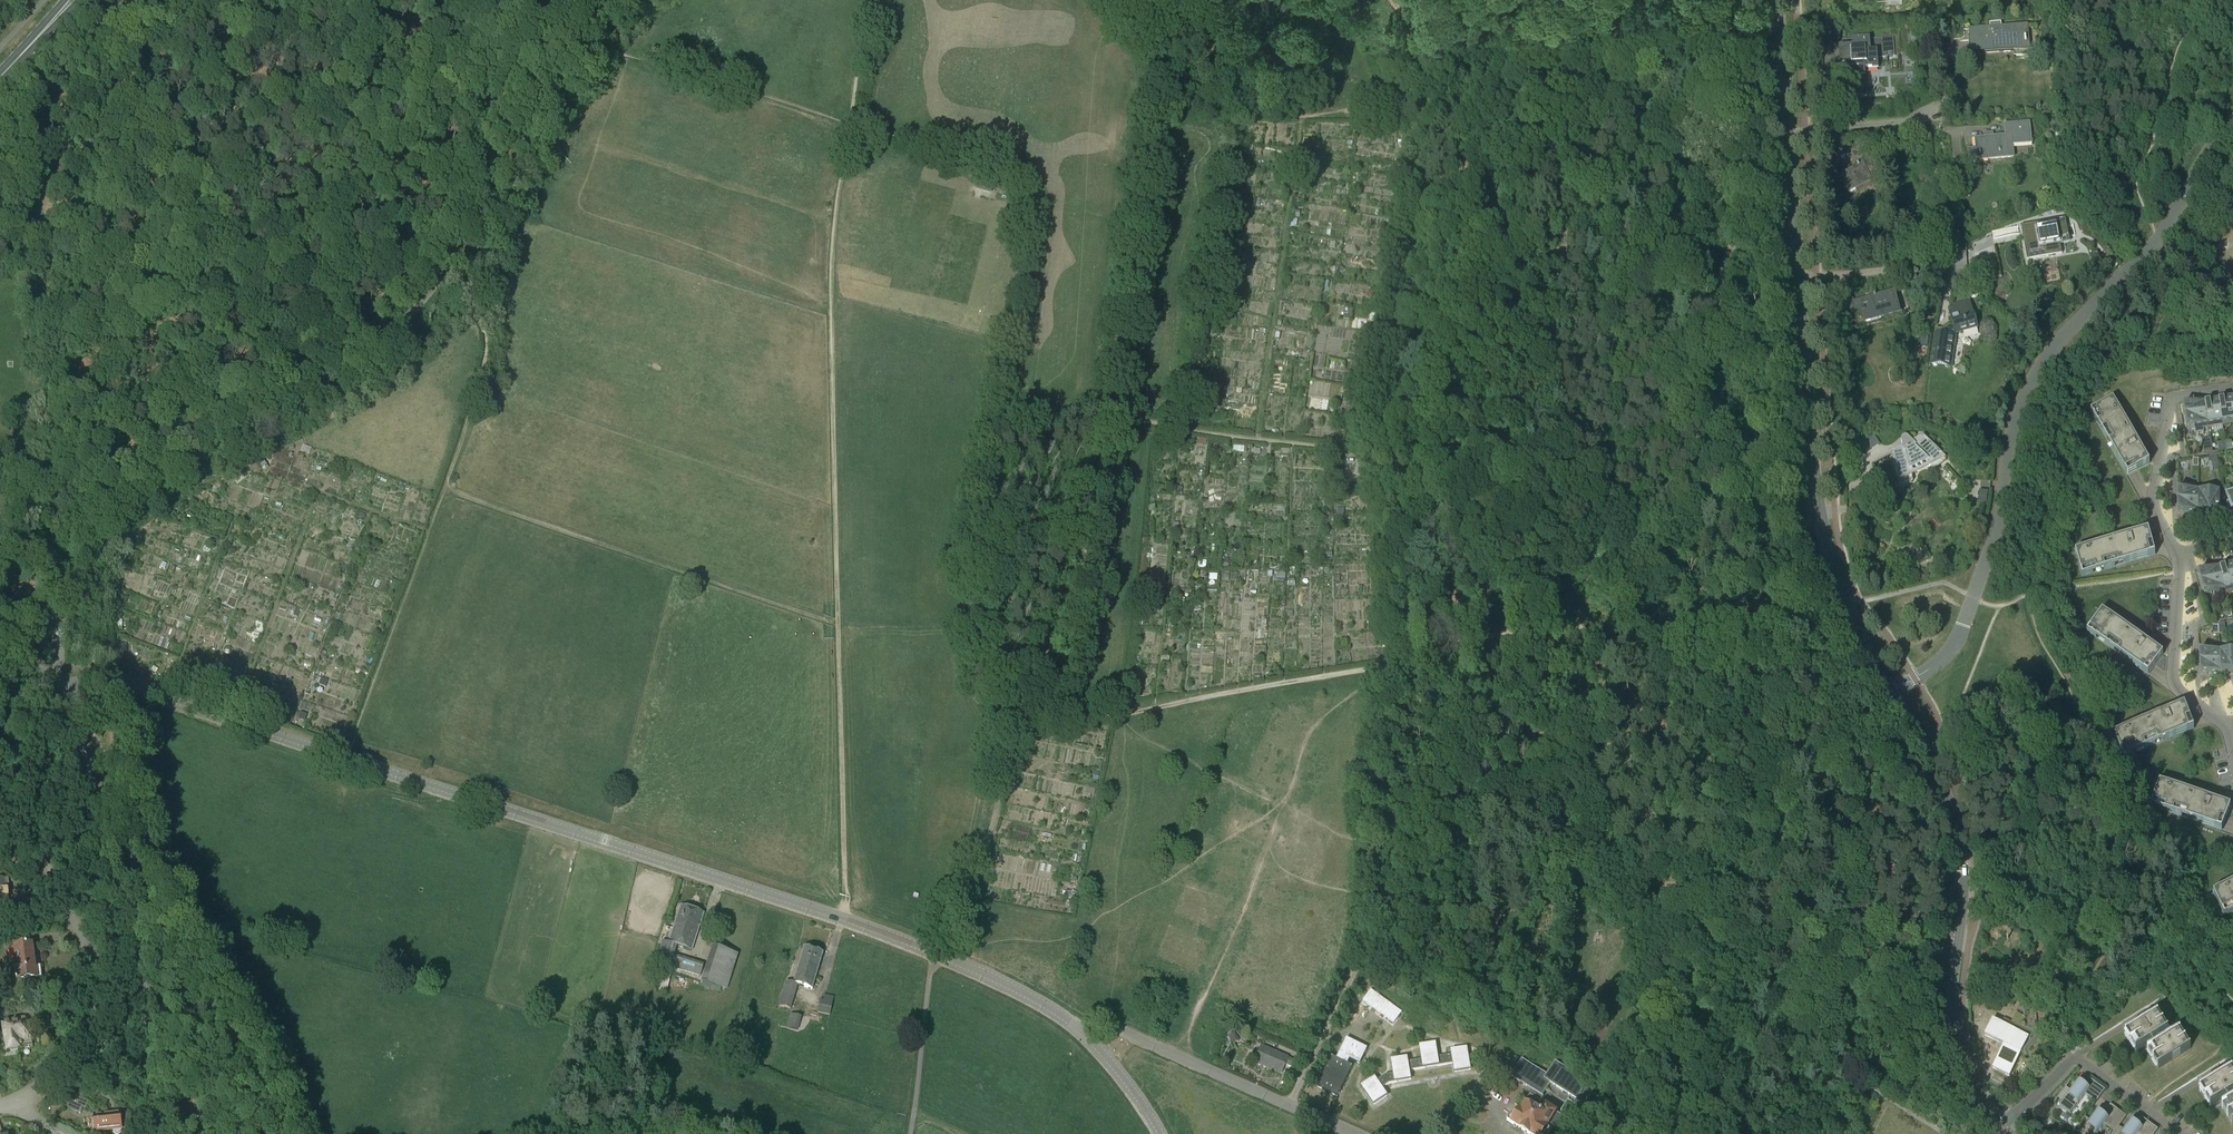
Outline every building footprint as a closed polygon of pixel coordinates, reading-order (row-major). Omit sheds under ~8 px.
[(1990,30),(1969,32),(1971,52),(2027,47),(2025,27),(2002,29),(2001,23),(1989,24),(1990,30)] [(1893,36),(1870,37),(1852,39),(1852,45),(1839,46),(1840,64),(1847,64),(1847,65),(1847,77),(1866,76),(1865,70),(1879,68),(1878,56),(1894,55),(1893,36)] [(2005,135),(1993,136),(1993,133),(1984,133),(1984,137),(1974,138),(1974,139),(1976,139),(1977,148),(1967,149),(1968,161),(2014,156),(2013,146),(2032,144),(2030,121),(2004,124),(2005,135)] [(1125,140),(1123,150),(1132,151),(1134,141),(1125,140)] [(1857,167),(1841,174),(1849,193),(1871,183),(1873,188),(1882,184),(1865,146),(1852,152),(1858,165),(1857,166),(1857,167)] [(1930,181),(1925,169),(1916,173),(1919,181),(1925,183),(1930,181)] [(995,180),(986,178),(979,176),(975,190),(991,194),(994,183),(995,180)] [(2020,226),(2022,235),(2027,260),(2049,256),(2062,254),(2059,239),(2069,237),(2065,218),(2020,226)] [(1853,299),(1844,301),(1847,314),(1863,310),(1866,322),(1880,318),(1880,317),(1899,313),(1894,292),(1876,297),(1875,295),(1873,295),(1874,297),(1853,302),(1853,299)] [(1973,312),(1970,302),(1953,306),(1954,311),(1949,312),(1953,327),(1943,329),(1936,328),(1930,365),(1938,366),(1950,367),(1955,334),(1978,328),(1973,312)] [(1921,337),(1920,346),(1928,346),(1929,338),(1921,337)] [(2127,477),(2138,471),(2150,464),(2113,398),(2090,410),(2127,477)] [(2232,398),(2218,400),(2222,426),(2232,424),(2232,407),(2232,398)] [(28,409),(28,402),(28,399),(21,399),(20,409),(28,409)] [(2218,400),(2204,403),(2208,429),(2222,426),(2218,400)] [(2203,430),(2208,429),(2204,403),(2183,406),(2187,428),(2194,427),(2195,434),(2204,433),(2203,430)] [(1891,454),(1896,475),(1897,482),(1909,476),(1908,472),(1911,471),(1916,469),(1922,466),(1927,463),(1930,460),(1937,468),(1944,461),(1942,460),(1944,459),(1924,436),(1923,436),(1913,442),(1911,444),(1908,440),(1909,439),(1908,438),(1907,437),(1906,437),(1905,437),(1904,437),(1902,435),(1870,452),(1873,463),(1891,454)] [(2219,451),(2226,449),(2225,442),(2217,443),(2219,451)] [(2203,446),(2204,453),(2212,452),(2211,445),(2203,446)] [(1977,502),(1986,503),(1987,491),(1979,490),(1977,502)] [(2198,513),(2198,491),(2177,491),(2177,513),(2198,513)] [(2198,491),(2198,513),(2220,513),(2220,491),(2198,491)] [(2155,556),(2152,544),(2148,531),(2075,551),(2082,576),(2155,556)] [(2232,564),(2219,568),(2225,590),(2224,590),(2225,593),(2232,591),(2232,567),(2232,564)] [(2225,590),(2219,568),(2198,574),(2204,595),(2224,590),(2225,590)] [(2148,676),(2155,666),(2163,655),(2102,610),(2087,631),(2148,676)] [(2220,651),(2221,673),(2232,673),(2232,650),(2220,651)] [(2200,674),(2221,673),(2220,651),(2199,652),(2200,674)] [(2194,729),(2189,718),(2184,705),(2114,733),(2123,757),(2194,729)] [(2221,831),(2230,807),(2159,781),(2150,805),(2221,831)] [(8,907),(6,886),(8,886),(7,880),(5,879),(5,877),(4,877),(3,878),(3,879),(0,880),(0,908),(8,907)] [(2213,892),(2224,915),(2232,911),(2232,882),(2213,892)] [(653,966),(667,971),(669,966),(697,974),(700,965),(672,956),(675,945),(691,950),(704,914),(680,906),(668,942),(662,940),(653,966)] [(57,921),(53,912),(41,918),(46,927),(57,921)] [(9,935),(0,936),(0,946),(11,944),(9,935)] [(22,942),(14,943),(17,966),(15,967),(16,976),(18,976),(19,982),(24,981),(25,987),(38,985),(37,979),(42,979),(40,967),(35,967),(33,944),(23,946),(22,942)] [(719,993),(721,987),(725,988),(736,954),(714,947),(703,981),(701,987),(719,993)] [(804,947),(793,983),(786,981),(779,1005),(791,1009),(798,985),(812,989),(823,953),(804,947)] [(659,991),(667,992),(668,986),(672,972),(667,971),(664,970),(659,991)] [(77,995),(78,987),(65,986),(64,995),(77,995)] [(1402,1012),(1371,990),(1363,1000),(1394,1023),(1402,1012)] [(833,997),(825,995),(824,994),(823,1000),(820,999),(817,1013),(830,1015),(833,997)] [(2132,998),(2140,1010),(2147,1006),(2139,994),(2132,998)] [(2134,1014),(2140,1010),(2132,998),(2126,1001),(2134,1014)] [(2128,1018),(2134,1014),(2126,1001),(2120,1005),(2128,1018)] [(2128,1018),(2120,1005),(2114,1009),(2122,1022),(2128,1018)] [(63,1016),(75,1022),(79,1014),(67,1009),(63,1016)] [(24,1013),(25,1019),(29,1019),(35,1018),(33,1011),(24,1013)] [(2010,1028),(2019,1033),(2028,1037),(2031,1039),(2035,1030),(2031,1028),(2023,1025),(2026,1018),(2016,1013),(2010,1028)] [(802,1017),(790,1014),(787,1027),(798,1030),(802,1017)] [(2158,1015),(2126,1035),(2125,1036),(2136,1053),(2145,1047),(2147,1050),(2148,1051),(2147,1052),(2158,1069),(2191,1049),(2180,1031),(2170,1037),(2167,1033),(2168,1032),(2158,1015)] [(29,1019),(25,1019),(1,1023),(6,1051),(22,1049),(22,1048),(33,1046),(32,1042),(32,1041),(29,1019)] [(1993,1020),(1985,1036),(2001,1043),(2004,1045),(1993,1068),(2010,1076),(2028,1037),(2019,1033),(2010,1028),(1993,1020)] [(1352,1066),(1347,1064),(1350,1059),(1360,1064),(1367,1049),(1347,1038),(1337,1059),(1332,1056),(1317,1086),(1337,1097),(1352,1066)] [(1456,1072),(1471,1069),(1468,1053),(1467,1053),(1466,1048),(1452,1051),(1453,1055),(1438,1058),(1437,1048),(1436,1048),(1435,1044),(1421,1046),(1421,1051),(1422,1060),(1408,1063),(1407,1059),(1393,1061),(1395,1075),(1386,1076),(1377,1082),(1375,1078),(1362,1087),(1374,1104),(1387,1095),(1382,1087),(1389,1083),(1396,1082),(1396,1081),(1410,1078),(1409,1070),(1454,1062),(1456,1072)] [(1281,1074),(1285,1064),(1295,1069),(1298,1063),(1288,1058),(1261,1046),(1254,1062),(1281,1074)] [(2214,1049),(2208,1053),(2216,1065),(2222,1061),(2214,1049)] [(2209,1069),(2216,1065),(2208,1053),(2202,1057),(2209,1069)] [(1512,1074),(1515,1070),(1521,1060),(1515,1056),(1509,1066),(1506,1070),(1512,1074)] [(2195,1061),(2203,1073),(2209,1069),(2202,1057),(2195,1061)] [(1516,1070),(1512,1076),(1528,1086),(1529,1084),(1536,1088),(1522,1110),(1516,1107),(1507,1121),(1528,1133),(1551,1133),(1553,1130),(1555,1127),(1558,1129),(1564,1120),(1573,1122),(1594,1088),(1587,1083),(1555,1064),(1548,1076),(1522,1060),(1516,1070)] [(2197,1077),(2203,1073),(2195,1061),(2189,1064),(2197,1077)] [(2201,1090),(2199,1091),(2210,1108),(2220,1102),(2222,1105),(2223,1107),(2222,1107),(2232,1125),(2232,1124),(2232,1072),(2232,1070),(2201,1090)] [(2096,1103),(2100,1097),(2105,1090),(2095,1083),(2090,1089),(2078,1081),(2071,1091),(2066,1087),(2058,1098),(2063,1102),(2059,1107),(2071,1115),(2085,1095),(2096,1103)] [(74,1096),(68,1108),(79,1113),(82,1107),(84,1108),(87,1102),(74,1096)] [(2104,1125),(2115,1132),(2126,1116),(2116,1109),(2109,1119),(2098,1111),(2090,1121),(2085,1117),(2077,1128),(2082,1131),(2080,1133),(2098,1133),(2104,1125)] [(92,1116),(94,1132),(112,1130),(113,1133),(115,1133),(116,1133),(118,1133),(121,1132),(121,1129),(122,1129),(120,1113),(92,1116)] [(2148,1122),(2143,1129),(2131,1120),(2124,1130),(2119,1127),(2114,1133),(2154,1133),(2158,1129),(2148,1122)]
